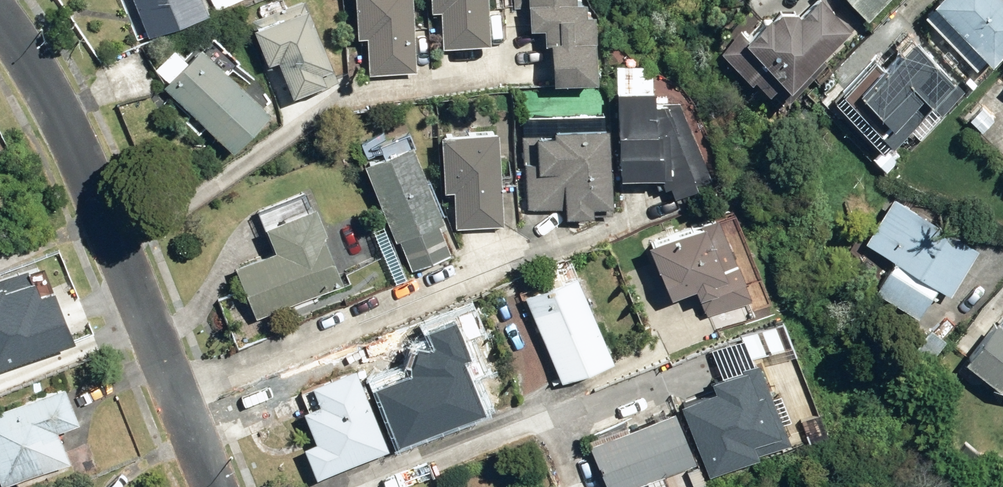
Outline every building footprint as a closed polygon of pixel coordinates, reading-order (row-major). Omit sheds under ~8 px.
[(144,38),(206,11),(201,0),(127,0),(144,38)] [(213,13),(241,0),(208,0),(213,13)] [(300,0),(299,0),(243,22),(259,64),(268,61),(283,98),(317,85),(311,72),(327,66),(300,0)] [(412,72),(405,0),(345,0),(349,37),(359,36),(363,77),(412,72)] [(482,0),(421,0),(423,13),(433,12),(436,50),(486,45),(482,0)] [(586,82),(580,12),(572,13),(571,1),(566,1),(566,0),(517,0),(518,9),(505,10),(512,89),(586,82)] [(878,0),(806,0),(786,18),(769,0),(759,0),(702,51),(733,86),(742,79),(763,102),(878,0)] [(922,6),(980,66),(1002,44),(1002,0),(1000,2),(999,0),(928,0),(922,6)] [(880,67),(842,104),(892,154),(913,133),(920,139),(967,92),(918,44),(888,75),(880,67)] [(196,49),(157,87),(225,153),(263,114),(196,49)] [(674,204),(718,187),(686,110),(659,111),(657,71),(622,73),(623,97),(616,98),(620,186),(666,184),(674,204)] [(606,133),(526,138),(530,214),(565,212),(566,222),(590,221),(590,211),(611,209),(606,133)] [(508,229),(500,134),(439,139),(444,194),(455,193),(459,233),(508,229)] [(403,145),(356,166),(403,273),(450,253),(403,145)] [(336,284),(301,192),(251,211),(266,251),(228,265),(248,318),(336,284)] [(975,249),(886,196),(858,244),(888,262),(870,293),(913,319),(932,288),(947,297),(975,249)] [(706,216),(636,244),(658,299),(683,290),(687,300),(696,296),(704,315),(741,300),(706,216)] [(0,293),(0,372),(73,343),(55,296),(40,302),(28,272),(0,283),(0,284),(3,292),(0,293)] [(576,277),(524,300),(563,387),(615,365),(576,277)] [(987,390),(1002,394),(1002,335),(987,322),(953,363),(987,390)] [(378,392),(399,449),(485,417),(464,361),(470,358),(458,325),(430,335),(436,349),(433,354),(420,353),(415,378),(378,392)] [(382,452),(348,368),(302,386),(310,405),(295,411),(308,442),(296,447),(309,481),(382,452)] [(719,397),(684,410),(710,479),(791,449),(760,368),(715,385),(719,397)] [(64,389),(0,414),(0,478),(3,486),(18,486),(70,466),(58,435),(79,426),(64,389)] [(592,448),(608,486),(647,486),(697,467),(676,414),(592,448)]
